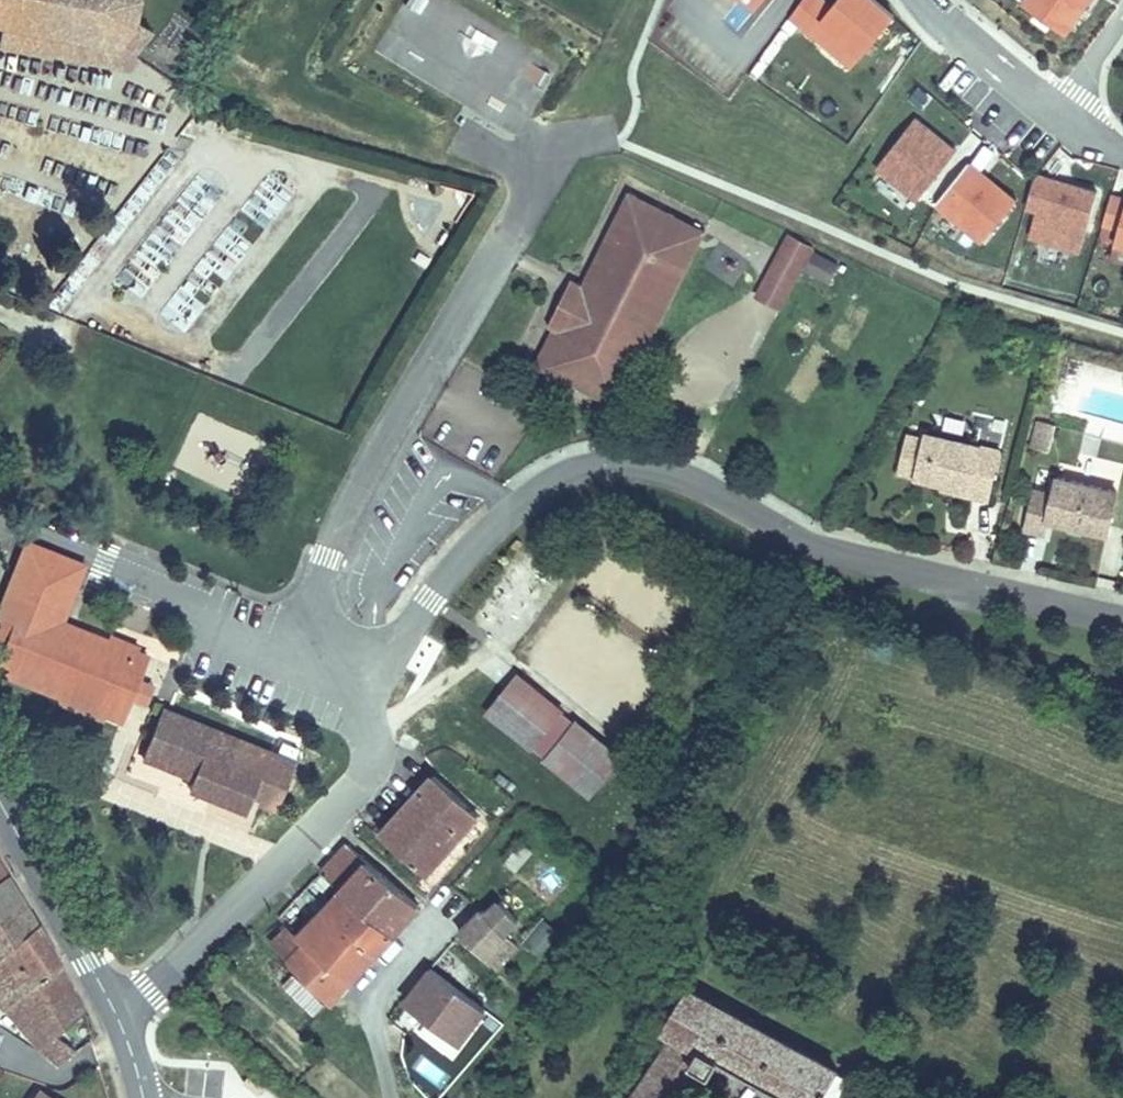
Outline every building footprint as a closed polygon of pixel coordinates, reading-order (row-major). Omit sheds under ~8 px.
[(106,62),(130,79),(139,70),(117,50),(137,25),(139,12),(138,0),(0,0),(0,42),(106,62)] [(755,9),(763,0),(744,0),(755,9)] [(819,0),(800,0),(783,23),(848,70),(886,17),(868,0),(833,0),(828,7),(819,0)] [(1066,33),(1088,0),(1025,0),(1022,4),(1066,33)] [(529,63),(521,76),(542,89),(551,76),(529,63)] [(916,118),(878,167),(920,199),(958,151),(916,118)] [(986,241),(1019,200),(971,162),(938,203),(986,241)] [(1099,190),(1040,172),(1035,178),(1027,205),(1038,208),(1030,235),(1081,250),(1099,190)] [(555,323),(536,360),(618,401),(706,228),(629,189),(582,282),(577,292),(565,286),(548,320),(555,323)] [(1104,223),(1119,227),(1115,241),(1122,243),(1122,197),(1112,194),(1104,223)] [(780,230),(750,292),(780,307),(799,267),(827,281),(838,258),(780,230)] [(570,276),(565,286),(577,292),(582,282),(570,276)] [(1047,450),(1055,423),(1035,417),(1028,445),(1047,450)] [(970,492),(982,444),(906,425),(904,430),(895,467),(924,474),(950,481),(949,486),(970,492)] [(923,480),(949,486),(950,481),(924,474),(923,480)] [(1048,494),(1029,489),(1019,528),(1038,533),(1042,519),(1101,534),(1112,493),(1053,477),(1048,494)] [(23,537),(0,597),(0,651),(2,652),(0,657),(0,671),(55,692),(104,711),(120,717),(130,692),(138,673),(145,653),(134,648),(105,637),(61,620),(84,560),(23,537)] [(109,627),(105,637),(134,648),(138,638),(109,627)] [(623,758),(517,672),(488,708),(594,794),(623,758)] [(151,678),(138,673),(130,692),(144,697),(151,678)] [(104,711),(55,692),(52,700),(101,719),(104,711)] [(298,758),(163,702),(143,751),(194,772),(190,782),(249,806),(256,790),(265,794),(264,796),(279,803),(298,758)] [(477,815),(431,774),(377,834),(424,875),(477,815)] [(500,828),(449,891),(471,909),(486,890),(482,887),(500,866),(511,874),(529,851),(512,838),(500,828)] [(516,832),(512,838),(529,851),(533,846),(516,832)] [(319,873),(338,891),(389,938),(417,907),(346,846),(319,873)] [(0,888),(0,911),(11,905),(0,888)] [(389,938),(338,891),(292,940),(282,931),(266,948),(329,1006),(389,938)] [(480,910),(458,938),(498,970),(519,944),(504,932),(516,914),(495,899),(484,914),(480,910)] [(0,912),(0,944),(26,928),(11,905),(0,912)] [(541,912),(519,935),(538,953),(560,930),(541,912)] [(26,928),(0,945),(0,1000),(24,1028),(34,1039),(42,1047),(50,1054),(64,1065),(80,1050),(59,1032),(75,1021),(42,976),(53,969),(26,928)] [(42,976),(75,1021),(82,1016),(53,969),(42,976)] [(480,1017),(428,973),(402,1005),(454,1049),(480,1017)] [(690,1081),(697,1074),(706,1081),(717,1064),(774,1097),(817,1097),(831,1072),(680,988),(657,1029),(662,1031),(656,1040),(663,1045),(655,1057),(690,1081)] [(420,1052),(409,1066),(437,1087),(448,1074),(420,1052)] [(655,1057),(627,1097),(682,1097),(688,1089),(685,1088),(690,1081),(655,1057)] [(335,1077),(324,1068),(314,1082),(324,1090),(335,1077)] [(831,1072),(817,1097),(826,1097),(839,1075),(831,1072)] [(37,1097),(73,1097),(48,1082),(37,1097)]
